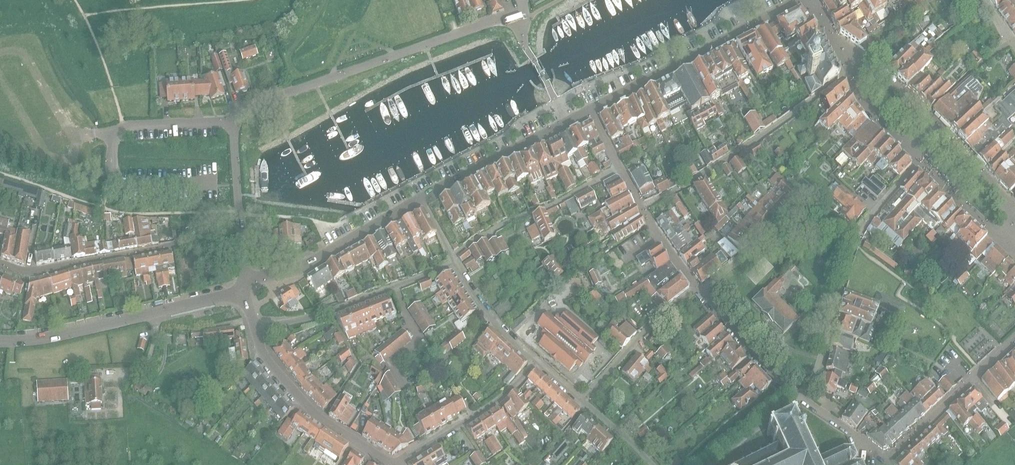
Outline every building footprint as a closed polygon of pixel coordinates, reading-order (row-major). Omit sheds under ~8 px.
[(456,7),(460,17),(471,13),(467,0),(454,0),(456,7)] [(471,13),(483,8),(480,0),(467,0),(471,13)] [(491,7),(493,14),(502,10),(499,0),(489,0),(491,7)] [(831,18),(844,11),(842,8),(839,9),(838,7),(834,0),(820,0),(831,18)] [(838,7),(839,9),(842,8),(845,6),(843,1),(845,0),(844,0),(834,0),(838,7)] [(859,7),(863,15),(864,15),(868,23),(873,20),(862,0),(844,0),(845,0),(850,10),(858,5),(859,7)] [(873,20),(876,23),(879,20),(874,14),(887,7),(883,1),(886,0),(862,0),(873,20)] [(923,1),(922,0),(915,0),(923,16),(928,12),(923,1)] [(996,6),(1004,16),(1014,9),(1014,0),(1007,0),(996,6)] [(756,32),(755,33),(760,41),(757,43),(763,54),(768,52),(770,55),(769,56),(777,68),(789,60),(775,38),(777,37),(776,35),(782,31),(787,38),(788,40),(790,39),(789,37),(795,33),(810,24),(800,9),(776,21),(767,27),(756,33),(756,32)] [(1004,16),(1009,24),(1014,20),(1014,9),(1004,16)] [(844,11),(831,18),(835,26),(839,33),(840,33),(859,46),(867,52),(875,47),(868,36),(865,36),(860,29),(865,26),(860,20),(855,22),(852,15),(848,18),(844,10),(844,11)] [(790,48),(799,42),(800,42),(816,32),(810,23),(810,24),(795,33),(798,38),(788,45),(790,48)] [(869,33),(879,27),(877,23),(867,30),(869,33)] [(799,42),(806,52),(822,43),(816,32),(800,42),(799,42)] [(755,33),(752,34),(757,43),(760,41),(755,33)] [(764,56),(763,54),(757,43),(752,34),(751,35),(736,43),(757,78),(772,70),(764,56)] [(923,52),(913,42),(887,67),(897,77),(923,52)] [(897,77),(907,86),(917,77),(919,79),(921,76),(919,74),(932,60),(925,54),(936,45),(933,42),(923,52),(897,77)] [(822,43),(806,52),(805,53),(808,57),(803,60),(806,65),(798,69),(801,75),(807,72),(810,78),(805,81),(812,95),(838,78),(835,72),(837,72),(838,71),(838,70),(839,69),(839,68),(834,56),(833,56),(832,55),(831,55),(829,56),(828,56),(825,49),(826,49),(824,45),(823,45),(822,43)] [(733,44),(720,52),(737,82),(750,103),(753,101),(741,79),(749,74),(733,44)] [(242,60),(257,55),(254,47),(240,51),(242,60)] [(872,49),(869,53),(883,64),(887,59),(872,49)] [(236,93),(249,88),(243,72),(234,75),(232,71),(226,52),(218,54),(225,73),(226,73),(230,84),(233,83),(236,93)] [(730,86),(737,82),(720,52),(711,57),(732,91),(733,90),(730,86)] [(211,57),(216,72),(222,70),(217,55),(211,57)] [(711,57),(703,62),(711,79),(714,77),(718,85),(716,87),(721,96),(721,97),(732,91),(711,57)] [(710,102),(710,101),(711,101),(717,114),(719,117),(723,114),(718,105),(716,106),(713,100),(721,96),(716,87),(718,85),(714,77),(711,79),(703,62),(692,68),(710,102)] [(686,102),(691,111),(700,107),(701,107),(701,106),(710,102),(710,101),(710,102),(692,68),(672,78),(686,102)] [(951,99),(963,88),(975,78),(972,74),(960,84),(933,110),(942,119),(956,105),(951,99)] [(200,81),(201,96),(210,95),(211,99),(224,95),(218,75),(205,80),(205,81),(200,81)] [(907,86),(919,98),(931,86),(921,76),(919,79),(917,77),(907,86)] [(672,78),(655,87),(666,108),(669,114),(678,109),(677,106),(686,102),(672,78)] [(201,96),(200,81),(193,82),(193,80),(180,81),(181,101),(194,100),(194,96),(201,96)] [(931,86),(919,98),(930,109),(956,83),(953,80),(948,85),(945,83),(942,86),(936,81),(931,86)] [(181,101),(180,81),(166,82),(166,84),(159,84),(160,99),(167,98),(168,102),(181,101)] [(833,109),(848,95),(841,84),(819,99),(830,112),(833,109)] [(655,87),(643,93),(646,100),(648,99),(659,123),(657,124),(661,132),(666,130),(661,120),(670,115),(669,114),(666,108),(655,87)] [(969,146),(1014,104),(1014,90),(1002,103),(999,100),(982,116),(981,114),(980,114),(959,135),(966,144),(967,143),(969,146)] [(656,122),(646,100),(643,93),(636,97),(649,126),(656,122)] [(956,105),(942,119),(950,128),(974,105),(977,102),(970,93),(957,105),(956,105)] [(838,121),(855,104),(848,95),(833,109),(830,112),(819,122),(828,131),(838,121)] [(636,97),(628,101),(637,120),(637,121),(642,131),(648,128),(650,127),(649,126),(636,97)] [(950,128),(959,135),(980,114),(981,114),(994,102),(991,99),(979,110),(974,105),(950,128)] [(628,101),(610,110),(615,121),(618,119),(622,128),(623,128),(637,120),(628,101)] [(700,107),(691,111),(687,114),(694,126),(696,131),(705,126),(703,121),(717,114),(711,101),(710,101),(710,102),(701,106),(701,107),(700,107)] [(855,104),(838,121),(848,133),(853,129),(856,132),(868,119),(855,104)] [(1014,114),(1014,104),(969,146),(978,157),(1007,131),(1011,126),(1007,121),(1014,114)] [(623,129),(623,128),(622,128),(618,119),(615,121),(610,110),(599,116),(611,140),(623,134),(621,130),(623,129)] [(755,112),(744,119),(754,135),(765,128),(762,123),(755,112)] [(773,115),(762,123),(765,128),(777,120),(773,115)] [(598,137),(590,121),(579,127),(587,142),(594,156),(605,151),(601,143),(596,145),(594,139),(598,137)] [(853,138),(842,149),(852,160),(857,155),(864,149),(866,146),(879,131),(871,123),(853,138)] [(591,176),(598,173),(599,172),(594,163),(590,165),(586,158),(580,146),(587,142),(579,127),(568,133),(577,152),(582,160),(589,171),(591,176)] [(857,155),(852,160),(860,166),(867,159),(873,152),(886,138),(879,131),(866,146),(864,149),(857,155)] [(978,157),(986,166),(1001,153),(996,147),(997,145),(999,147),(1011,136),(1007,131),(978,157)] [(577,152),(568,133),(558,138),(564,151),(567,157),(577,152)] [(624,147),(616,150),(619,156),(634,148),(631,143),(627,135),(620,139),(624,147)] [(564,151),(558,138),(546,144),(553,158),(555,162),(553,163),(557,173),(558,173),(566,193),(575,187),(566,169),(563,171),(558,161),(561,160),(558,155),(564,151)] [(873,152),(867,159),(872,164),(876,159),(874,158),(877,155),(882,159),(876,166),(882,171),(888,165),(889,166),(901,154),(894,146),(886,138),(873,152)] [(631,143),(634,148),(635,150),(640,147),(636,140),(631,143)] [(707,150),(706,150),(713,163),(728,152),(723,144),(715,150),(713,147),(707,151),(707,150)] [(754,157),(762,151),(758,144),(749,150),(754,157)] [(544,178),(548,187),(545,188),(551,200),(555,198),(553,192),(555,191),(549,179),(558,175),(557,173),(553,163),(551,161),(550,162),(543,145),(532,151),(541,173),(544,178)] [(781,148),(774,153),(779,159),(785,154),(781,148)] [(1013,158),(1014,155),(1014,149),(1005,158),(1001,153),(986,166),(995,176),(1013,158)] [(707,166),(713,163),(706,150),(700,154),(707,166)] [(518,158),(527,179),(529,185),(544,178),(541,173),(540,174),(530,152),(518,158)] [(901,154),(889,166),(899,177),(912,164),(901,154)] [(739,157),(730,162),(738,174),(747,168),(739,157)] [(517,184),(527,179),(518,158),(507,163),(515,180),(517,184)] [(1013,158),(995,176),(1000,182),(1014,168),(1014,160),(1013,158)] [(578,163),(581,167),(579,168),(586,181),(591,177),(591,176),(589,171),(582,160),(578,163)] [(495,169),(507,195),(520,189),(517,184),(515,180),(507,163),(495,169)] [(721,168),(727,177),(733,173),(727,164),(721,168)] [(641,196),(653,189),(650,185),(652,184),(644,168),(630,176),(641,196)] [(1000,182),(1010,192),(1014,187),(1014,168),(1000,182)] [(485,174),(495,195),(498,199),(507,195),(495,169),(485,174)] [(921,222),(922,221),(924,222),(928,217),(931,214),(946,199),(939,191),(924,177),(917,170),(903,185),(899,190),(881,210),(888,217),(882,223),(876,218),(872,222),(878,228),(882,223),(897,236),(903,242),(921,222)] [(769,183),(774,187),(789,201),(797,192),(784,180),(776,173),(768,182),(769,183)] [(495,195),(485,174),(474,180),(482,196),(485,194),(487,199),(495,195)] [(612,200),(627,193),(619,177),(615,176),(603,183),(612,200)] [(873,176),(869,181),(882,192),(886,187),(873,176)] [(659,194),(670,189),(664,177),(654,183),(659,194)] [(669,186),(675,183),(672,177),(666,180),(669,186)] [(717,224),(725,216),(728,214),(705,178),(693,186),(717,224)] [(882,192),(869,181),(865,178),(861,183),(877,197),(882,192)] [(26,187),(3,180),(1,186),(19,192),(18,196),(24,198),(25,193),(26,187)] [(482,196),(474,180),(461,187),(475,213),(475,212),(490,205),(487,199),(485,194),(482,196)] [(25,193),(38,197),(39,190),(26,187),(25,193)] [(465,222),(466,221),(474,217),(475,218),(478,216),(478,215),(476,215),(475,212),(475,213),(461,187),(450,193),(465,222)] [(765,197),(779,210),(789,201),(774,187),(765,197)] [(841,188),(833,197),(845,208),(841,214),(850,222),(855,217),(857,219),(866,209),(845,191),(841,188)] [(580,210),(596,201),(590,189),(574,198),(580,210)] [(46,192),(39,190),(38,197),(36,208),(43,209),(45,196),(45,193),(46,192)] [(465,222),(450,193),(439,199),(453,227),(461,222),(463,225),(462,225),(466,232),(471,229),(469,226),(466,221),(465,222)] [(627,193),(612,200),(605,203),(607,207),(600,211),(600,212),(588,219),(593,228),(605,222),(634,206),(627,193)] [(684,217),(688,214),(680,202),(676,195),(670,199),(675,205),(684,217)] [(534,207),(539,205),(535,196),(530,198),(534,207)] [(745,197),(735,207),(738,210),(748,200),(745,197)] [(770,221),(779,210),(765,197),(758,204),(755,201),(752,204),(770,221)] [(570,215),(579,211),(572,199),(564,203),(570,215)] [(932,231),(940,223),(955,208),(946,199),(931,214),(928,217),(924,222),(922,221),(932,231)] [(74,202),(73,209),(74,209),(74,210),(81,212),(82,210),(89,213),(91,209),(74,203),(74,202)] [(753,210),(746,217),(761,231),(770,221),(752,204),(750,202),(748,205),(753,210)] [(617,231),(640,216),(634,206),(605,222),(611,232),(616,229),(617,231)] [(729,219),(738,210),(735,207),(728,214),(725,216),(729,219)] [(955,208),(940,223),(942,225),(942,224),(946,228),(945,229),(947,231),(949,229),(952,226),(963,215),(955,208)] [(418,231),(420,235),(423,240),(436,233),(423,209),(411,215),(419,231),(418,231)] [(664,232),(678,221),(671,211),(656,221),(664,232)] [(544,242),(555,238),(543,212),(532,217),(536,225),(528,229),(533,240),(541,236),(544,242)] [(419,243),(416,238),(420,235),(418,231),(419,231),(411,215),(401,221),(419,250),(422,248),(420,245),(419,243)] [(954,234),(949,239),(952,242),(956,237),(969,221),(963,215),(952,226),(949,229),(954,234)] [(617,231),(611,235),(617,244),(644,226),(645,225),(640,216),(617,231)] [(729,219),(725,216),(717,224),(713,228),(717,232),(729,220),(729,219)] [(736,224),(735,225),(737,227),(752,240),(761,231),(746,217),(738,225),(736,224)] [(12,261),(17,231),(8,228),(9,221),(0,219),(0,234),(6,235),(1,257),(12,261)] [(63,238),(65,247),(52,249),(55,261),(74,258),(70,237),(72,225),(72,220),(68,219),(67,224),(65,224),(63,238)] [(135,233),(137,247),(159,243),(157,234),(151,235),(148,219),(132,219),(135,233)] [(401,221),(385,230),(399,254),(401,253),(398,247),(407,242),(413,254),(416,252),(419,257),(422,255),(419,250),(401,221)] [(664,232),(671,242),(685,232),(690,228),(688,224),(683,228),(678,221),(664,232)] [(700,221),(695,224),(696,225),(694,226),(701,236),(707,232),(700,221)] [(969,221),(956,237),(965,245),(963,248),(970,255),(976,249),(982,254),(993,243),(986,237),(969,221)] [(878,228),(877,229),(898,248),(903,242),(897,236),(882,223),(878,228)] [(100,253),(108,252),(105,240),(94,242),(84,243),(84,239),(78,241),(77,236),(79,226),(72,225),(70,237),(74,258),(100,253)] [(301,243),(300,239),(299,225),(281,226),(281,230),(275,231),(276,239),(281,238),(282,245),(301,243)] [(752,240),(737,227),(727,237),(742,251),(752,240)] [(17,231),(12,261),(25,265),(26,257),(27,258),(28,256),(27,256),(27,252),(28,252),(29,251),(28,251),(31,233),(17,231)] [(387,265),(388,267),(392,266),(388,259),(396,255),(383,231),(372,238),(381,254),(382,253),(388,265),(387,265)] [(685,232),(671,242),(678,252),(693,242),(685,232)] [(137,247),(135,233),(122,235),(123,237),(118,238),(118,241),(112,242),(114,251),(137,247)] [(697,263),(696,262),(694,259),(704,251),(699,243),(705,238),(704,236),(680,255),(689,268),(697,263)] [(379,269),(385,267),(388,274),(390,279),(393,277),(391,273),(388,267),(387,265),(388,265),(382,253),(381,254),(372,238),(362,244),(369,259),(369,260),(372,265),(376,263),(379,269)] [(496,238),(488,243),(496,257),(508,250),(503,241),(499,243),(496,238)] [(732,259),(739,252),(724,238),(718,245),(732,259)] [(496,257),(488,243),(486,240),(469,250),(476,262),(484,258),(487,262),(496,257)] [(866,241),(862,247),(869,250),(872,244),(866,241)] [(353,268),(354,268),(369,260),(369,259),(362,244),(346,252),(353,268)] [(657,271),(669,263),(669,262),(657,245),(636,259),(641,266),(650,261),(656,271),(656,270),(657,271)] [(55,261),(52,249),(52,247),(34,251),(36,264),(55,261)] [(1000,271),(1011,260),(997,247),(981,263),(993,274),(998,269),(1000,271)] [(462,262),(470,255),(467,250),(458,257),(462,262)] [(550,258),(546,260),(541,263),(554,280),(563,273),(555,263),(554,264),(552,261),(556,259),(559,263),(565,259),(560,250),(550,256),(550,258)] [(159,254),(164,288),(170,287),(169,278),(167,270),(174,268),(172,252),(159,254)] [(353,268),(346,252),(336,258),(345,274),(354,268),(353,268)] [(703,262),(712,256),(708,252),(700,258),(700,259),(703,262)] [(156,271),(155,268),(158,267),(159,271),(155,272),(157,280),(158,289),(164,288),(159,254),(146,257),(148,269),(149,272),(156,271)] [(697,263),(689,268),(701,284),(721,268),(712,256),(703,262),(700,259),(696,262),(697,263)] [(144,283),(146,282),(146,286),(151,285),(149,272),(148,269),(146,257),(133,259),(135,271),(136,275),(142,274),(144,283)] [(334,281),(344,274),(345,274),(336,258),(325,265),(333,281),(338,289),(334,281)] [(467,269),(476,263),(472,258),(463,264),(467,269)] [(111,280),(119,279),(127,278),(127,272),(133,271),(131,259),(116,261),(108,262),(111,280)] [(1000,271),(1003,274),(998,278),(1001,282),(1004,279),(1011,286),(1012,285),(1014,282),(1014,264),(1011,260),(1000,271)] [(108,262),(91,265),(94,281),(97,292),(100,292),(98,280),(105,278),(105,281),(111,280),(108,262)] [(645,279),(646,280),(615,299),(619,305),(650,286),(657,295),(651,299),(660,310),(667,305),(689,287),(670,263),(669,263),(657,271),(645,279)] [(84,284),(84,288),(87,303),(92,302),(89,286),(87,287),(87,283),(94,281),(91,265),(80,268),(84,284)] [(333,281),(325,265),(307,277),(315,291),(329,283),(334,292),(338,289),(333,281)] [(80,268),(68,271),(72,288),(84,284),(80,268)] [(595,270),(589,273),(593,281),(599,278),(595,270)] [(960,285),(969,276),(963,270),(954,279),(960,285)] [(68,271),(49,277),(53,293),(72,288),(68,271)] [(436,285),(441,292),(458,281),(452,272),(452,271),(451,271),(434,282),(435,282),(431,284),(429,279),(428,279),(428,280),(421,283),(424,290),(431,287),(432,287),(436,285)] [(24,284),(3,276),(0,285),(0,290),(12,295),(13,292),(20,295),(24,284)] [(763,292),(752,303),(762,313),(762,314),(772,324),(773,324),(783,334),(794,323),(798,318),(775,294),(782,287),(780,285),(785,280),(780,276),(776,280),(775,280),(763,292)] [(53,293),(49,277),(30,283),(22,320),(32,322),(36,298),(53,293)] [(441,292),(447,302),(464,291),(458,281),(441,292)] [(289,309),(285,306),(295,300),(294,299),(300,295),(294,286),(277,296),(284,307),(280,309),(286,313),(289,309)] [(348,299),(357,295),(353,289),(345,293),(348,299)] [(1013,292),(1010,290),(1005,295),(1014,305),(1014,304),(1014,290),(1013,292)] [(447,302),(454,312),(471,302),(464,291),(447,302)] [(852,336),(859,340),(869,344),(875,329),(870,328),(879,307),(900,318),(905,308),(880,295),(877,301),(873,299),(871,303),(862,300),(844,294),(835,331),(852,336)] [(395,314),(396,314),(385,296),(384,296),(384,297),(376,300),(384,318),(395,314)] [(376,300),(366,304),(374,322),(384,318),(376,300)] [(408,310),(412,316),(424,308),(420,302),(408,310)] [(460,323),(477,312),(477,311),(471,302),(454,312),(460,322),(460,323)] [(374,322),(366,304),(356,308),(366,332),(376,328),(374,322)] [(356,308),(346,311),(356,336),(366,332),(356,308)] [(412,316),(415,322),(427,314),(424,308),(412,316)] [(346,311),(344,312),(335,316),(335,315),(335,316),(348,339),(356,336),(346,311)] [(598,338),(567,312),(561,319),(557,315),(554,319),(547,313),(537,324),(544,331),(541,334),(545,338),(538,345),(569,372),(575,364),(579,368),(583,363),(582,362),(591,352),(592,353),(596,349),(592,345),(598,338)] [(415,322),(419,328),(431,320),(427,314),(415,322)] [(693,328),(700,337),(708,347),(716,341),(717,342),(725,334),(709,314),(693,328)] [(515,333),(528,320),(523,315),(510,327),(515,333)] [(431,320),(419,328),(423,334),(435,326),(431,320)] [(622,349),(630,340),(618,330),(615,327),(617,324),(613,320),(603,332),(622,349)] [(618,330),(630,340),(636,332),(625,322),(618,330)] [(243,362),(247,361),(245,341),(240,342),(239,333),(233,334),(232,328),(203,332),(191,332),(191,338),(203,337),(203,343),(233,339),(235,349),(229,350),(230,362),(236,362),(237,362),(238,367),(243,366),(243,362)] [(503,340),(490,328),(478,341),(479,342),(478,343),(477,343),(473,347),(484,357),(489,352),(491,353),(503,340)] [(411,340),(402,329),(397,334),(405,345),(411,340)] [(333,337),(335,340),(336,340),(341,337),(339,333),(336,335),(333,331),(323,336),(328,343),(332,340),(331,338),(333,337)] [(446,342),(451,348),(453,350),(465,340),(459,332),(446,342)] [(850,351),(853,339),(835,333),(831,345),(850,351)] [(391,338),(400,349),(405,345),(397,334),(391,338)] [(716,341),(708,347),(710,349),(706,352),(711,357),(707,360),(706,358),(700,364),(701,365),(689,375),(692,378),(719,355),(719,356),(733,343),(725,334),(717,342),(716,341)] [(292,335),(287,339),(291,343),(295,340),(292,335)] [(335,340),(338,346),(344,342),(341,337),(336,340),(335,340)] [(391,338),(386,343),(395,354),(400,349),(391,338)] [(137,349),(143,351),(146,341),(140,339),(137,349)] [(504,365),(516,352),(503,340),(491,353),(504,365)] [(273,350),(282,362),(294,354),(284,341),(273,350)] [(386,343),(380,347),(389,358),(395,354),(386,343)] [(733,343),(719,356),(732,370),(741,363),(743,365),(748,360),(746,358),(746,359),(733,343)] [(442,345),(435,351),(439,357),(447,351),(442,345)] [(669,353),(663,346),(655,353),(661,361),(669,353)] [(389,358),(380,347),(375,352),(384,363),(389,358)] [(341,363),(344,360),(351,355),(347,348),(337,357),(341,363)] [(294,354),(282,362),(291,374),(303,365),(304,364),(301,361),(306,357),(300,349),(295,352),(294,354)] [(833,370),(831,377),(840,380),(842,373),(845,373),(850,354),(831,349),(826,369),(833,370)] [(644,357),(648,360),(654,354),(650,351),(644,357)] [(503,381),(507,385),(527,362),(516,352),(504,365),(512,372),(503,381)] [(880,352),(873,362),(880,365),(887,356),(880,352)] [(1001,363),(1005,367),(1014,381),(1014,358),(1011,353),(1001,363)] [(648,373),(652,369),(648,365),(649,365),(637,354),(621,373),(633,383),(644,370),(648,373)] [(350,374),(356,364),(352,357),(347,360),(348,362),(345,365),(350,374)] [(729,381),(731,383),(738,377),(741,380),(756,369),(748,360),(743,365),(727,378),(726,378),(720,383),(723,387),(729,381)] [(252,385),(264,375),(253,363),(241,373),(252,385)] [(992,370),(1009,390),(1014,385),(1014,381),(1005,367),(1001,363),(992,370)] [(291,374),(301,387),(312,376),(303,365),(291,374)] [(377,385),(384,374),(373,367),(370,372),(376,376),(372,382),(377,385)] [(660,375),(656,380),(660,384),(669,376),(661,367),(656,371),(660,375)] [(882,380),(888,374),(883,368),(876,374),(882,380)] [(767,388),(770,385),(756,369),(741,380),(738,383),(744,390),(731,400),(740,412),(752,402),(755,399),(766,389),(766,390),(768,389),(767,388)] [(1009,390),(992,370),(981,380),(998,400),(1009,390)] [(528,380),(536,388),(545,379),(536,371),(528,380)] [(380,385),(383,389),(395,382),(389,372),(387,373),(380,385)] [(726,378),(727,377),(723,373),(716,378),(720,383),(726,378)] [(846,382),(840,380),(831,377),(824,374),(819,388),(834,393),(836,387),(844,389),(846,382)] [(100,409),(100,403),(102,403),(101,375),(85,376),(86,403),(92,403),(92,409),(100,409)] [(252,385),(262,397),(274,386),(264,375),(252,385)] [(301,387),(311,398),(323,387),(312,376),(301,387)] [(948,392),(955,385),(946,376),(941,381),(939,383),(948,392)] [(433,379),(424,383),(427,390),(436,386),(433,379)] [(536,388),(545,396),(553,386),(545,379),(536,388)] [(38,401),(68,400),(67,380),(37,382),(38,401)] [(910,395),(926,413),(942,398),(926,380),(910,395)] [(395,382),(383,389),(388,399),(401,392),(395,382)] [(870,394),(876,388),(871,382),(864,388),(870,394)] [(145,396),(150,388),(143,383),(141,385),(137,383),(136,385),(135,385),(134,387),(138,390),(137,391),(145,396)] [(427,390),(424,383),(415,387),(417,394),(427,390)] [(848,391),(855,394),(858,386),(851,384),(848,391)] [(262,397),(271,408),(283,397),(274,386),(262,397)] [(554,404),(562,394),(553,386),(545,396),(554,404)] [(323,387),(311,398),(323,409),(334,398),(323,387)] [(981,402),(982,404),(985,408),(989,405),(974,388),(966,395),(975,407),(981,402)] [(508,397),(521,412),(529,405),(516,390),(508,397)] [(472,396),(477,402),(481,398),(477,392),(472,396)] [(901,400),(919,420),(926,413),(910,395),(907,392),(900,399),(901,400)] [(554,404),(562,411),(571,402),(562,394),(554,404)] [(966,395),(957,403),(975,423),(979,420),(973,414),(970,411),(975,407),(966,395)] [(346,426),(356,411),(348,406),(350,402),(341,396),(329,415),(346,426)] [(283,397),(271,408),(282,420),(294,409),(283,397)] [(500,405),(507,413),(511,419),(513,417),(518,413),(519,414),(521,412),(508,397),(500,405)] [(256,407),(261,403),(257,399),(253,403),(256,407)] [(436,406),(447,423),(457,417),(447,399),(436,406)] [(919,420),(901,400),(897,403),(901,408),(902,407),(903,409),(899,413),(911,426),(919,420)] [(571,402),(562,411),(571,419),(580,410),(571,402)] [(856,429),(868,411),(865,410),(864,412),(852,403),(842,419),(856,429)] [(975,423),(957,403),(949,410),(963,427),(969,422),(977,431),(980,429),(975,423)] [(436,406),(426,412),(436,429),(447,423),(436,406)] [(885,412),(904,433),(911,426),(899,413),(892,406),(885,412)] [(487,414),(496,427),(500,433),(507,428),(511,435),(512,434),(519,445),(525,441),(523,439),(526,437),(513,417),(511,419),(507,413),(504,415),(498,407),(487,414)] [(436,429),(426,412),(415,418),(419,424),(425,435),(426,435),(436,429)] [(904,433),(885,412),(885,413),(887,415),(886,417),(887,418),(886,419),(889,422),(884,426),(897,440),(904,433)] [(303,433),(312,421),(299,413),(292,422),(288,419),(278,432),(287,439),(295,428),(303,433)] [(950,418),(946,413),(932,426),(941,435),(943,437),(947,433),(941,427),(950,418)] [(487,414),(477,421),(486,434),(496,427),(487,414)] [(589,437),(598,427),(584,415),(572,428),(579,434),(582,431),(589,437)] [(890,446),(897,440),(884,426),(879,431),(878,429),(879,429),(876,425),(867,417),(865,419),(890,446)] [(801,439),(804,438),(801,431),(798,433),(793,423),(796,422),(795,420),(792,421),(791,418),(789,419),(790,422),(771,431),(770,428),(768,429),(769,432),(767,433),(768,435),(770,434),(775,446),(773,447),(774,448),(776,447),(777,449),(769,453),(768,451),(767,452),(768,454),(761,458),(760,455),(758,456),(759,458),(752,462),(751,460),(749,460),(751,463),(746,464),(813,464),(801,439)] [(362,436),(372,442),(383,425),(372,419),(362,436)] [(886,450),(890,446),(865,419),(857,430),(860,432),(865,427),(871,433),(866,437),(883,450),(886,450)] [(312,421),(303,433),(311,439),(303,451),(308,454),(315,443),(321,447),(330,433),(325,429),(324,430),(312,421)] [(475,441),(486,434),(477,421),(466,428),(475,441)] [(1001,435),(1008,428),(1003,422),(995,428),(1001,435)] [(420,438),(425,435),(419,424),(413,427),(420,438)] [(372,442),(382,449),(393,431),(383,425),(372,442)] [(917,441),(926,450),(941,435),(932,426),(917,441)] [(598,427),(589,437),(586,440),(601,453),(613,440),(598,427)] [(640,439),(649,431),(645,427),(636,434),(640,439)] [(406,430),(402,437),(403,437),(408,446),(408,445),(413,442),(406,430)] [(403,437),(402,437),(393,431),(382,449),(391,454),(391,455),(408,446),(403,437)] [(339,459),(344,451),(348,445),(330,433),(321,447),(339,459)] [(502,449),(493,436),(489,439),(498,452),(502,449)] [(493,455),(498,452),(489,439),(484,442),(493,455)] [(549,454),(556,460),(568,446),(561,440),(549,454)] [(917,441),(905,453),(916,464),(923,464),(916,458),(926,450),(917,441)] [(423,455),(430,464),(435,464),(434,464),(445,456),(438,445),(423,455)] [(854,464),(856,461),(859,461),(859,460),(856,459),(852,452),(854,450),(853,449),(851,451),(844,451),(843,448),(841,449),(842,452),(834,455),(833,453),(831,454),(832,456),(825,460),(824,457),(822,458),(822,456),(818,458),(815,459),(815,461),(813,462),(814,464),(856,464),(854,464)] [(364,459),(352,452),(344,464),(348,464),(347,464),(348,462),(353,464),(360,464),(364,459)] [(470,457),(475,464),(482,464),(485,463),(478,452),(470,457)] [(905,453),(893,464),(894,464),(916,464),(905,453)] [(423,455),(408,464),(430,464),(423,455)] [(668,464),(679,464),(682,462),(676,457),(668,464)]
